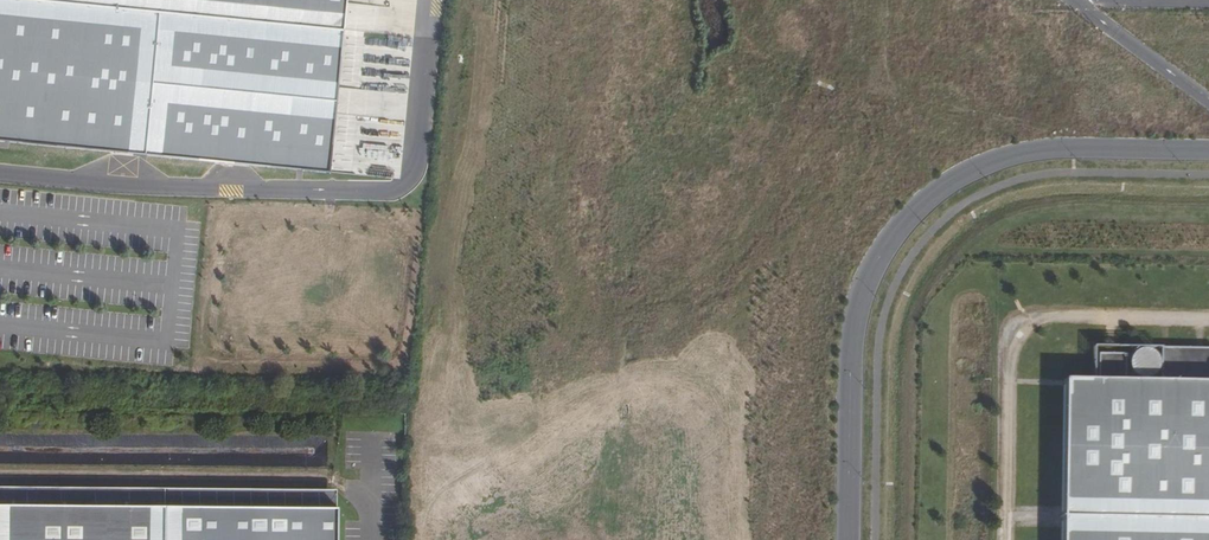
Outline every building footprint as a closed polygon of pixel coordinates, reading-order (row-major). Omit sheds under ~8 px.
[(329,171),(346,0),(0,0),(0,141),(329,171)] [(1167,346),(1166,380),(1131,380),(1131,353),(1105,352),(1104,379),(1070,378),(1066,539),(1208,539),(1208,348),(1167,346)] [(338,514),(338,496),(0,490),(0,508),(338,514)] [(338,514),(0,508),(0,539),(337,539),(338,514)]
